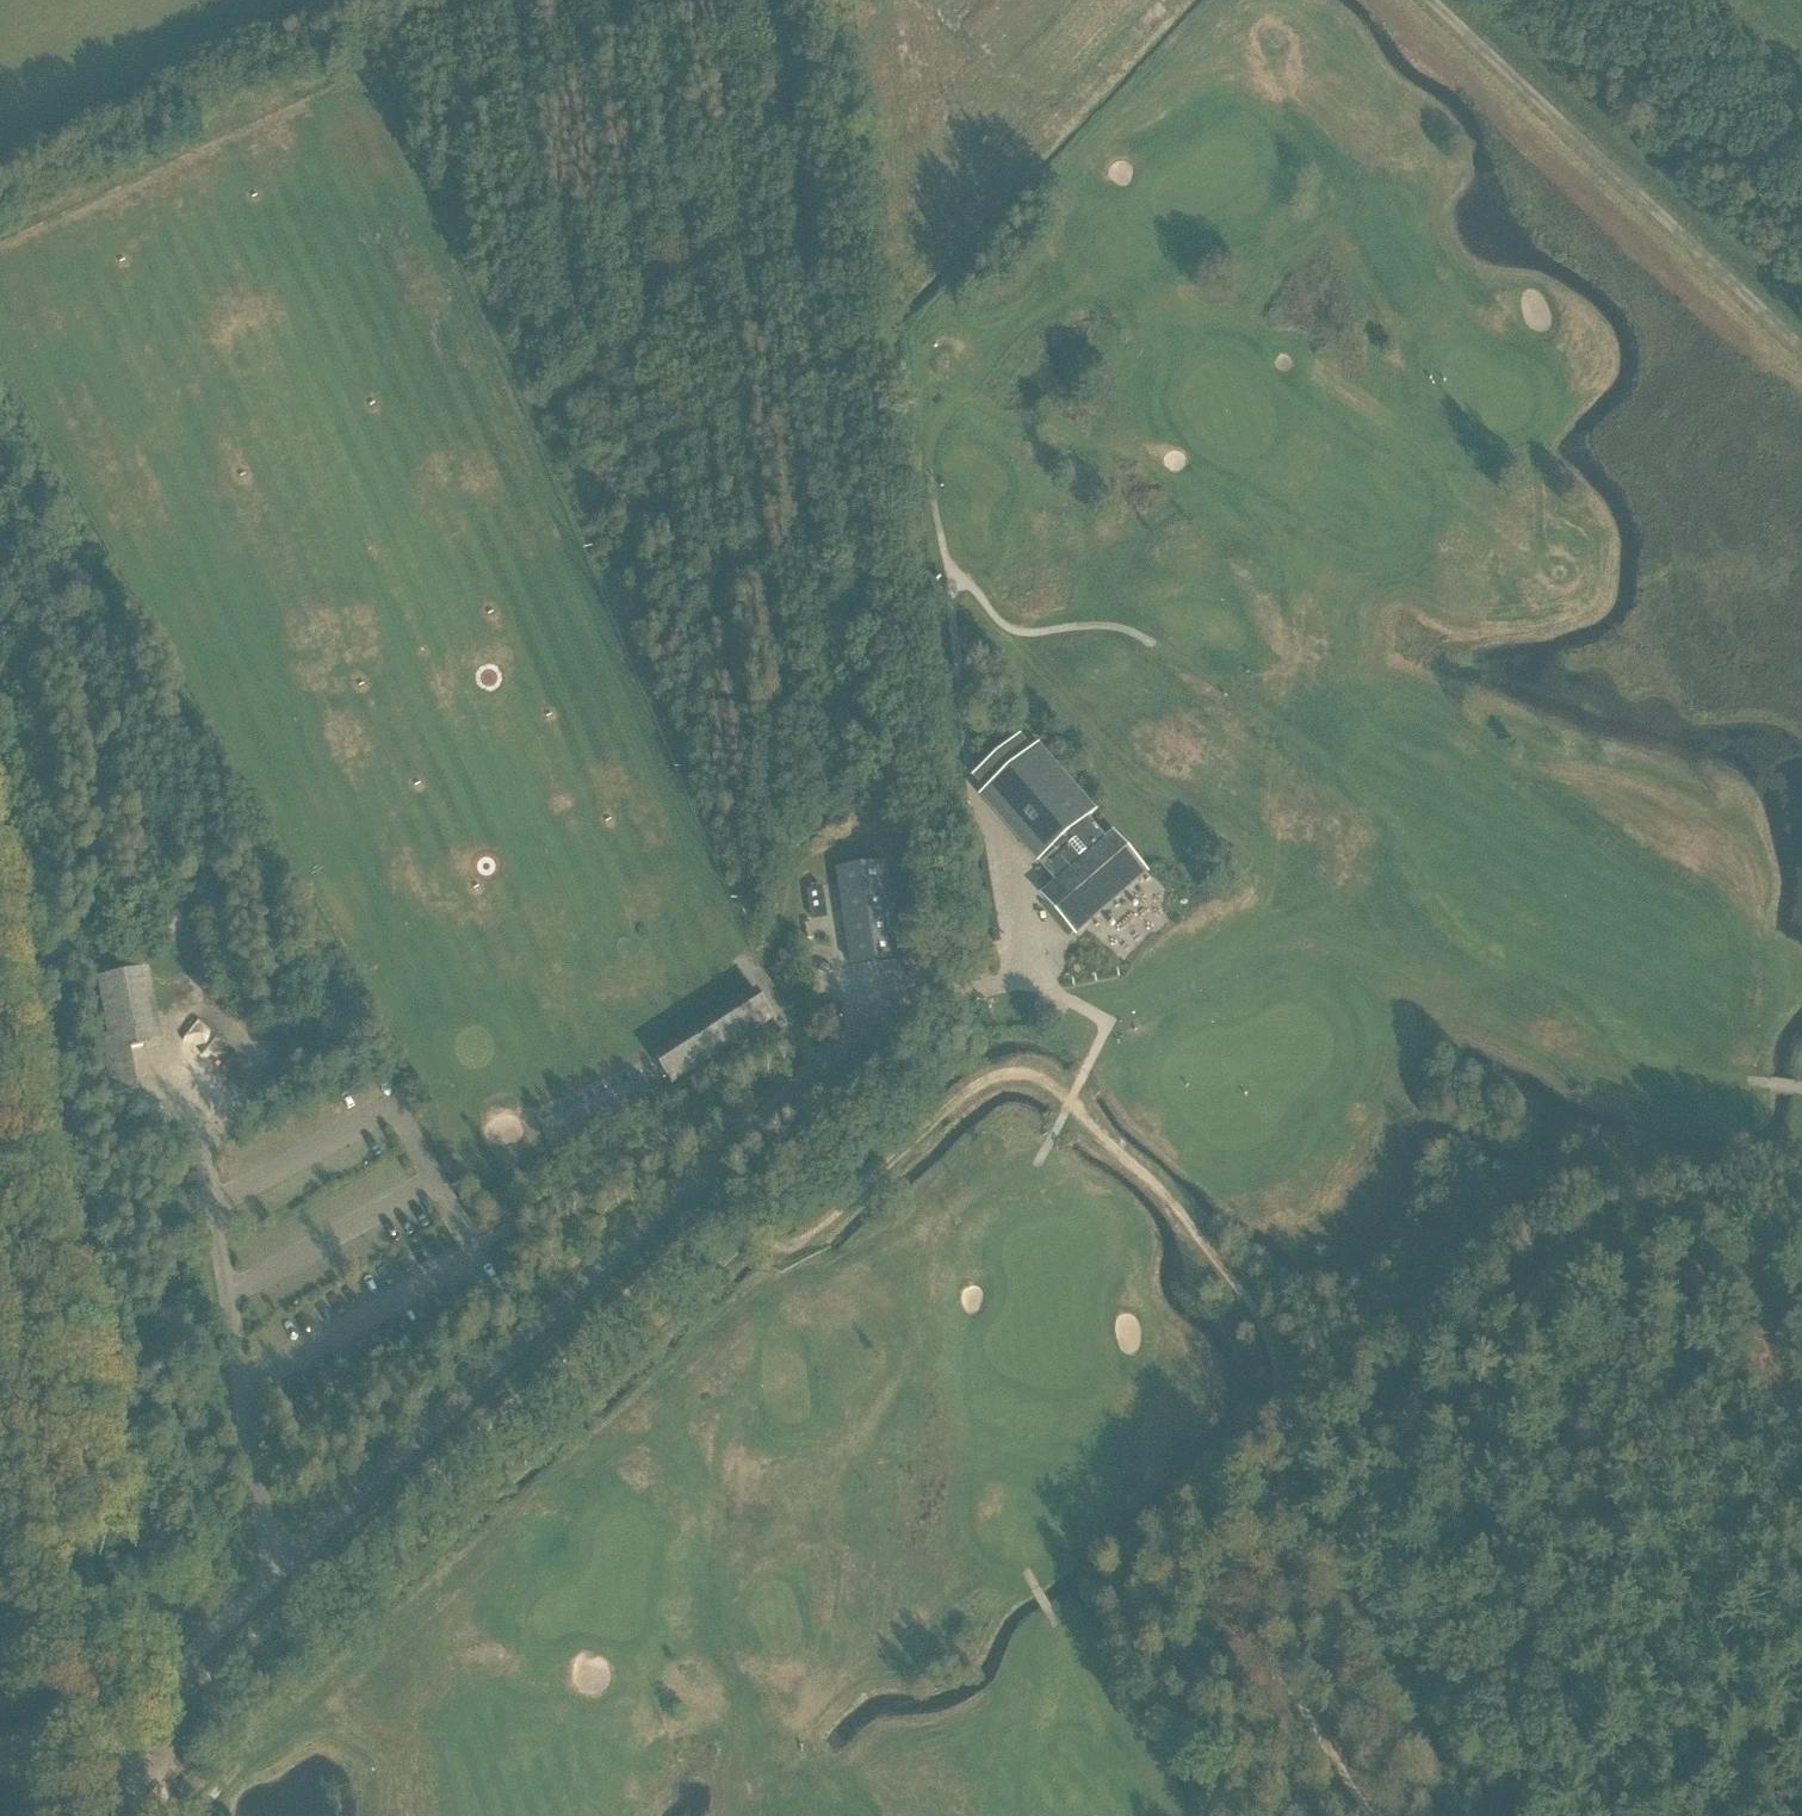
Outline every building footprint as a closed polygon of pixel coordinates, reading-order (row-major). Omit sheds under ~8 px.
[(1524,305),(1539,332),(1557,323),(1542,295),(1524,305)] [(1076,932),(1071,927),(1140,866),(1144,871),(1145,871),(1116,838),(1110,843),(1088,818),(1094,813),(1039,750),(1033,755),(1020,741),(978,777),(991,792),(985,797),(1041,860),(1046,855),(1068,880),(1046,899),(1075,932),(1076,932)] [(839,871),(844,908),(853,966),(885,961),(900,959),(886,864),(839,871)] [(147,973),(100,981),(110,1037),(96,1040),(107,1099),(137,1094),(129,1051),(160,1046),(147,973)] [(672,1079),(780,1016),(766,993),(659,1056),(672,1079)] [(202,1021),(185,1039),(203,1056),(220,1038),(202,1021)] [(517,1113),(488,1124),(498,1150),(527,1139),(517,1113)] [(609,1657),(588,1656),(587,1678),(608,1679),(609,1657)]
